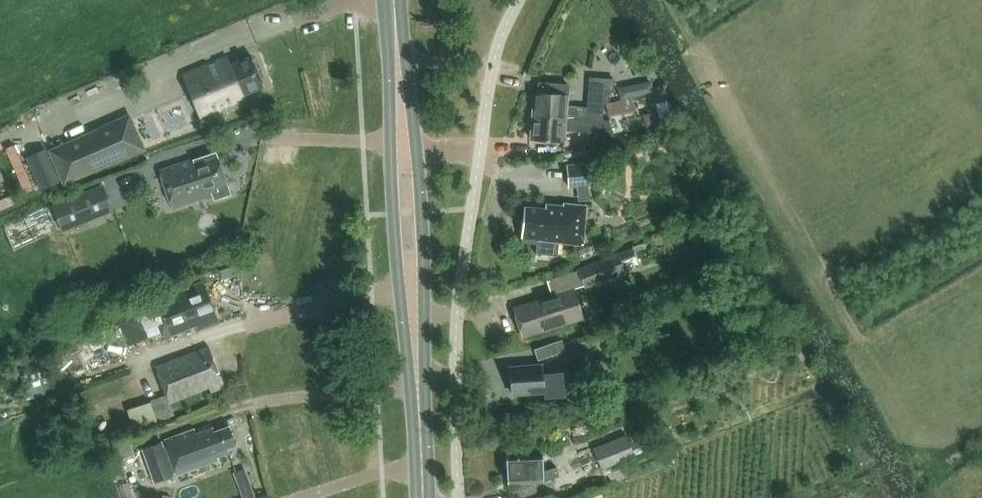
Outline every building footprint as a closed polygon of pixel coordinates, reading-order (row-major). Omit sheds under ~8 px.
[(227,56),(183,74),(201,119),(245,102),(242,94),(262,86),(251,56),(231,64),(227,56)] [(532,116),(599,118),(600,102),(606,102),(607,89),(613,90),(614,80),(590,78),(587,108),(567,106),(568,95),(534,92),(532,116)] [(635,109),(633,97),(607,103),(609,115),(635,109)] [(144,149),(129,114),(48,149),(63,184),(144,149)] [(607,119),(599,118),(532,116),(530,138),(563,141),(564,130),(586,132),(589,141),(612,136),(607,119)] [(230,192),(216,151),(161,170),(174,206),(213,193),(215,197),(230,192)] [(567,188),(588,186),(586,163),(565,164),(567,188)] [(112,209),(102,182),(52,202),(63,229),(112,209)] [(582,243),(585,212),(586,206),(563,203),(563,206),(546,204),(546,208),(524,206),(520,241),(536,243),(535,251),(558,254),(560,241),(582,243)] [(631,236),(627,224),(611,229),(615,241),(631,236)] [(635,264),(629,248),(577,267),(585,287),(626,272),(625,268),(635,264)] [(196,330),(218,322),(202,281),(149,302),(163,338),(194,326),(196,330)] [(572,290),(513,307),(515,314),(513,314),(518,331),(520,331),(522,337),(581,320),(572,290)] [(577,350),(589,346),(585,334),(572,338),(577,350)] [(561,339),(533,349),(537,360),(549,356),(565,350),(561,339)] [(150,400),(157,421),(172,416),(167,402),(207,387),(209,391),(222,386),(206,345),(153,365),(164,395),(150,400)] [(44,357),(17,367),(29,399),(55,390),(44,357)] [(541,364),(510,367),(513,394),(565,389),(562,364),(557,364),(557,361),(549,362),(541,363),(541,364)] [(193,429),(164,440),(142,448),(155,482),(217,459),(216,456),(228,452),(226,448),(234,445),(227,426),(213,432),(211,428),(194,434),(193,429)] [(634,456),(625,434),(592,448),(601,469),(634,456)] [(542,481),(557,476),(555,467),(542,470),(541,455),(505,456),(506,482),(542,481)] [(237,469),(246,497),(259,494),(250,465),(237,469)] [(124,490),(127,497),(143,497),(139,485),(124,490)]
